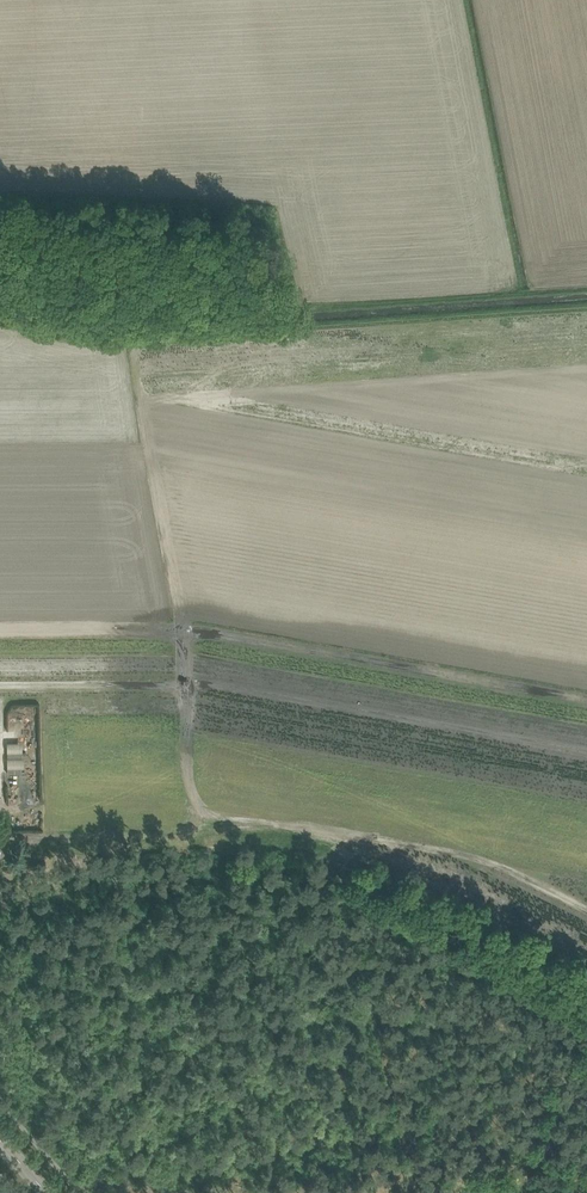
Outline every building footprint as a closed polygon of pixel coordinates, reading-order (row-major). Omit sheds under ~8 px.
[(5,767),(20,766),(20,741),(4,742),(5,767)]
